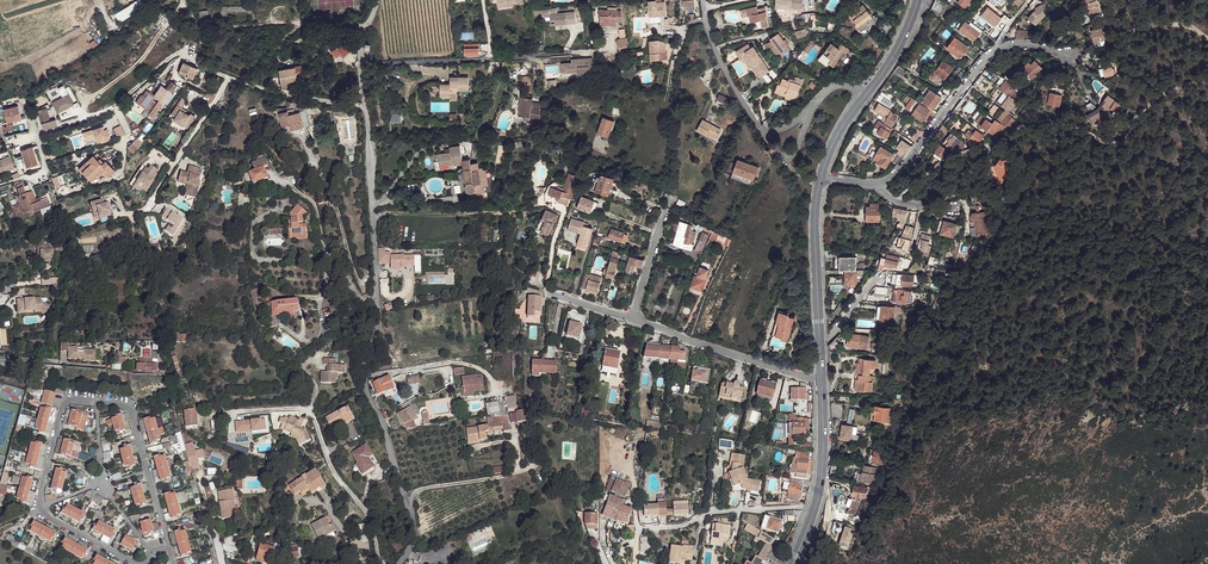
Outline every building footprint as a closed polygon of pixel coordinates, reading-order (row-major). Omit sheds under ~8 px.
[(142,0),(139,0),(114,13),(119,22),(146,8),(142,0)] [(649,10),(665,10),(664,1),(662,1),(662,0),(656,0),(649,0),(649,10)] [(803,0),(776,0),(775,8),(777,8),(784,8),(802,9),(802,5),(803,0)] [(1089,14),(1100,11),(1096,0),(1084,0),(1089,14)] [(859,32),(875,21),(863,4),(862,5),(857,1),(847,11),(851,14),(854,10),(855,11),(854,13),(850,16),(853,21),(856,24),(855,26),(859,32)] [(935,1),(931,9),(940,14),(944,6),(935,1)] [(1035,8),(1036,9),(1028,18),(1035,25),(1045,15),(1043,10),(1046,8),(1045,5),(1042,4),(1035,8)] [(221,6),(221,18),(227,18),(227,11),(248,11),(248,13),(252,13),(252,7),(221,6)] [(767,16),(765,7),(760,8),(760,10),(758,10),(757,6),(740,11),(742,18),(749,16),(753,15),(754,22),(760,21),(762,28),(768,26),(765,16),(767,16)] [(533,11),(534,14),(542,13),(542,17),(550,16),(550,20),(555,20),(556,25),(576,23),(575,12),(557,14),(557,8),(533,11)] [(199,11),(200,24),(207,23),(206,17),(208,17),(207,10),(199,11)] [(621,11),(599,10),(599,15),(600,15),(600,25),(616,26),(616,22),(622,22),(621,11)] [(157,24),(165,17),(160,12),(152,19),(157,24)] [(811,22),(809,13),(802,14),(803,23),(811,22)] [(887,19),(879,27),(885,33),(893,25),(887,19)] [(965,22),(959,29),(974,41),(980,33),(965,22)] [(1101,28),(1091,30),(1094,43),(1095,43),(1095,47),(1105,44),(1101,28)] [(805,29),(795,32),(797,38),(806,35),(805,29)] [(769,42),(764,44),(768,50),(771,48),(776,55),(779,53),(782,56),(790,50),(787,46),(784,40),(778,33),(770,39),(771,42),(769,42)] [(618,39),(619,52),(628,51),(626,38),(618,39)] [(650,41),(651,61),(666,59),(667,59),(667,52),(666,52),(665,42),(657,40),(650,41)] [(960,58),(968,48),(958,40),(950,51),(960,58)] [(809,42),(803,51),(808,53),(814,45),(813,45),(810,42),(809,42)] [(818,59),(827,66),(829,63),(833,67),(840,59),(842,61),(847,55),(845,54),(849,50),(841,44),(838,48),(833,44),(835,43),(833,42),(832,43),(831,43),(818,59)] [(339,54),(343,58),(350,52),(343,43),(340,46),(338,44),(331,51),(336,57),(339,54)] [(464,44),(465,55),(479,54),(479,43),(464,44)] [(748,44),(738,50),(742,56),(746,54),(751,62),(749,63),(752,67),(756,64),(758,67),(756,68),(761,76),(769,71),(753,47),(751,48),(748,44)] [(751,62),(746,54),(742,56),(738,50),(736,52),(741,60),(743,59),(749,69),(752,67),(749,63),(751,62)] [(572,63),(566,63),(567,73),(578,72),(579,77),(589,76),(589,70),(593,70),(592,58),(582,59),(582,61),(579,61),(579,59),(572,60),(572,63)] [(1032,79),(1043,69),(1035,60),(1030,64),(1023,71),(1027,75),(1028,74),(1032,79)] [(953,68),(943,61),(936,70),(942,74),(940,77),(944,80),(953,68)] [(197,68),(183,62),(179,73),(192,79),(197,68)] [(1021,68),(1023,71),(1030,64),(1028,62),(1021,68)] [(752,67),(759,78),(761,76),(756,68),(758,67),(756,64),(752,67)] [(294,67),(279,70),(282,88),(298,85),(296,73),(302,72),(301,65),(294,67)] [(1104,76),(1105,77),(1113,75),(1113,74),(1115,73),(1114,69),(1112,69),(1111,65),(1102,67),(1102,68),(1099,69),(1100,77),(1104,76)] [(908,73),(898,66),(894,71),(904,78),(908,73)] [(966,75),(961,71),(955,78),(960,82),(966,75)] [(521,77),(522,86),(531,85),(530,83),(530,80),(530,76),(521,77)] [(792,80),(789,78),(788,81),(782,78),(781,82),(780,85),(778,84),(775,91),(779,92),(779,94),(785,96),(787,93),(797,97),(803,80),(793,76),(792,80)] [(469,90),(469,77),(459,77),(459,81),(450,81),(450,85),(440,85),(440,96),(451,95),(451,99),(457,99),(457,90),(469,90)] [(1003,84),(1000,88),(999,88),(1014,99),(1017,95),(1014,92),(1017,88),(1013,85),(1012,86),(1006,80),(1003,84)] [(168,86),(165,84),(162,87),(161,86),(154,96),(155,97),(159,100),(157,103),(150,113),(148,115),(152,118),(176,85),(171,81),(168,86)] [(154,86),(149,92),(154,96),(161,86),(162,87),(165,84),(161,81),(158,84),(157,83),(155,86),(154,86)] [(888,94),(894,85),(887,81),(882,89),(888,94)] [(929,89),(919,103),(936,114),(937,112),(933,109),(941,98),(929,89)] [(149,92),(147,90),(141,97),(140,97),(136,102),(150,113),(157,103),(152,100),(155,97),(154,96),(149,92)] [(209,90),(206,95),(213,99),(216,94),(209,90)] [(975,98),(968,92),(965,96),(968,98),(972,101),(975,98)] [(1059,107),(1062,95),(1050,92),(1047,104),(1052,105),(1051,108),(1054,109),(1055,106),(1059,107)] [(785,96),(785,98),(795,102),(797,97),(787,93),(785,96)] [(724,103),(727,98),(720,94),(717,99),(724,103)] [(1104,110),(1104,112),(1100,114),(1099,112),(1089,118),(1094,125),(1107,117),(1109,116),(1110,114),(1113,110),(1116,112),(1119,103),(1108,95),(1104,100),(1106,101),(1102,106),(1105,108),(1103,110),(1104,110)] [(968,98),(965,96),(956,108),(959,110),(968,98)] [(532,99),(521,97),(519,112),(524,113),(523,117),(523,120),(530,120),(530,118),(540,119),(540,104),(532,103),(532,99)] [(182,98),(171,114),(175,117),(173,120),(187,129),(195,117),(190,114),(189,116),(185,113),(186,110),(182,107),(186,101),(182,98)] [(919,103),(912,98),(905,108),(913,113),(912,115),(922,122),(927,114),(933,118),(936,114),(919,103)] [(286,107),(277,108),(282,127),(289,125),(290,130),(303,126),(309,125),(305,108),(301,109),(301,107),(295,107),(296,103),(295,102),(286,101),(286,107)] [(965,106),(971,112),(976,108),(970,101),(965,106)] [(886,108),(879,103),(874,111),(883,116),(881,120),(891,127),(898,116),(891,112),(886,109),(886,108)] [(1090,103),(1086,105),(1090,113),(1097,109),(1090,103)] [(999,108),(995,105),(989,112),(993,115),(999,108)] [(7,123),(26,118),(25,116),(21,117),(18,106),(4,109),(7,123)] [(1010,130),(1017,121),(1004,111),(997,119),(1002,123),(1010,130)] [(998,135),(1004,126),(987,114),(977,128),(980,130),(983,127),(993,134),(994,132),(998,135)] [(603,117),(597,134),(608,137),(614,121),(603,117)] [(702,119),(696,130),(706,135),(707,133),(716,138),(720,129),(702,119)] [(864,125),(858,121),(855,125),(862,129),(864,125)] [(892,129),(879,121),(872,131),(884,139),(882,141),(880,139),(879,141),(885,145),(887,141),(885,140),(892,129)] [(949,131),(942,125),(939,129),(946,135),(949,131)] [(103,126),(82,133),(85,140),(95,137),(97,143),(110,138),(109,135),(106,136),(103,126)] [(121,126),(114,129),(118,137),(124,134),(121,126)] [(968,129),(964,135),(969,139),(976,144),(983,135),(976,130),(973,133),(968,129)] [(942,142),(946,145),(954,135),(950,132),(942,142)] [(959,150),(965,143),(954,135),(946,145),(953,151),(959,151),(959,150)] [(128,148),(133,153),(143,143),(137,138),(128,148)] [(902,140),(897,148),(906,154),(911,146),(902,140)] [(482,143),(473,143),(472,158),(481,157),(482,143)] [(942,158),(947,150),(940,145),(935,152),(933,155),(939,159),(941,157),(942,158)] [(463,162),(460,146),(450,147),(450,148),(451,152),(446,153),(435,155),(436,161),(439,161),(440,166),(463,162)] [(894,154),(881,146),(873,158),(878,161),(876,163),(885,168),(894,154)] [(32,147),(21,150),(26,168),(38,165),(32,147)] [(0,153),(0,158),(1,160),(0,161),(0,169),(2,173),(15,167),(7,151),(0,153)] [(899,154),(893,163),(896,164),(902,156),(899,154)] [(93,156),(79,169),(90,181),(96,175),(98,177),(102,173),(107,178),(115,171),(106,161),(103,163),(102,165),(98,161),(93,156)] [(254,171),(249,173),(253,184),(268,178),(264,168),(267,166),(264,159),(263,159),(261,156),(258,157),(258,158),(257,159),(258,161),(252,164),(254,171)] [(754,180),(759,167),(737,159),(733,172),(754,180)] [(1014,178),(1007,159),(1002,160),(1001,159),(1000,159),(999,159),(998,160),(998,161),(998,162),(996,162),(997,164),(994,165),(997,174),(1000,183),(1003,182),(1014,178)] [(484,187),(488,186),(485,167),(479,168),(478,163),(471,164),(472,169),(464,170),(466,185),(466,186),(465,187),(466,190),(467,191),(468,192),(470,193),(472,193),(473,198),(480,197),(480,193),(485,192),(484,187)] [(142,166),(129,184),(140,191),(142,189),(146,192),(153,181),(151,180),(153,178),(154,178),(157,174),(155,173),(157,171),(150,166),(148,170),(142,166)] [(188,174),(181,172),(178,182),(183,184),(184,182),(185,180),(188,181),(188,183),(185,194),(196,197),(200,181),(199,181),(202,170),(190,166),(188,174)] [(560,198),(559,202),(567,205),(569,199),(573,200),(576,189),(574,188),(579,173),(576,172),(575,175),(569,173),(566,183),(557,180),(555,188),(551,187),(549,194),(560,198)] [(752,185),(754,180),(733,172),(731,177),(752,185)] [(246,182),(252,182),(249,173),(244,175),(244,178),(246,182)] [(590,189),(608,195),(613,178),(601,174),(600,177),(597,176),(597,179),(593,177),(590,189)] [(1000,183),(997,174),(994,175),(996,180),(996,185),(1001,188),(1005,186),(1003,182),(1000,183)] [(545,193),(549,194),(551,187),(555,188),(557,180),(549,186),(545,193)] [(25,187),(24,184),(16,186),(20,197),(19,197),(21,203),(11,206),(13,212),(10,214),(11,216),(14,214),(15,217),(32,211),(26,195),(25,193),(23,187),(25,187)] [(0,188),(0,193),(1,196),(11,193),(10,190),(8,185),(0,188)] [(544,188),(540,187),(539,192),(535,195),(533,194),(532,199),(535,199),(543,194),(544,188)] [(33,192),(26,195),(32,211),(33,213),(50,206),(46,196),(35,200),(33,192)] [(315,194),(318,204),(325,202),(321,192),(315,194)] [(241,197),(239,197),(238,209),(243,210),(244,203),(247,203),(247,194),(245,194),(244,196),(241,195),(241,197)] [(590,211),(594,201),(582,196),(577,208),(589,212),(590,211)] [(683,207),(686,202),(679,199),(677,204),(683,207)] [(93,214),(98,212),(99,217),(106,215),(107,216),(111,215),(108,203),(103,204),(102,200),(90,203),(93,214)] [(879,204),(870,203),(870,207),(867,207),(866,221),(868,221),(874,221),(878,221),(878,215),(880,215),(880,208),(878,207),(879,204)] [(886,203),(883,208),(887,211),(887,212),(892,213),(892,212),(893,207),(886,203)] [(291,219),(288,219),(289,230),(292,230),(292,234),(296,233),(296,235),(307,234),(307,224),(299,225),(299,223),(303,222),(303,217),(299,214),(303,210),(298,205),(290,213),(291,219)] [(902,210),(893,208),(892,212),(892,213),(892,216),(897,217),(897,220),(900,221),(899,224),(901,225),(900,227),(903,228),(904,225),(905,219),(907,210),(902,210)] [(182,219),(167,209),(162,217),(171,222),(165,230),(172,235),(182,219)] [(558,215),(546,210),(541,219),(537,229),(537,230),(549,235),(558,215)] [(988,212),(971,213),(972,219),(975,219),(975,220),(976,234),(990,233),(988,212)] [(568,229),(581,233),(577,245),(578,246),(585,248),(586,248),(592,228),(587,227),(583,225),(584,223),(586,216),(578,213),(576,219),(571,218),(568,229)] [(75,218),(78,227),(92,223),(89,214),(75,218)] [(940,233),(953,237),(954,232),(959,234),(961,226),(944,221),(941,233),(940,233)] [(693,245),(692,244),(695,232),(692,231),(692,230),(693,230),(694,227),(693,226),(692,226),(692,225),(680,222),(673,244),(691,250),(693,245)] [(267,235),(279,234),(279,225),(267,226),(267,235)] [(909,251),(912,238),(913,233),(912,233),(914,228),(909,226),(906,235),(903,234),(902,237),(899,237),(896,248),(909,251)] [(624,233),(611,229),(609,237),(621,242),(624,233)] [(292,230),(289,230),(289,238),(296,238),(297,239),(307,238),(307,234),(296,235),(296,233),(292,234),(292,230)] [(922,233),(927,235),(928,232),(920,230),(915,248),(917,249),(922,233)] [(728,246),(732,240),(719,234),(713,231),(712,234),(710,238),(717,241),(724,244),(728,246)] [(695,249),(701,252),(705,243),(709,235),(702,232),(695,249)] [(924,251),(923,255),(928,257),(931,246),(928,245),(930,238),(926,237),(927,235),(922,233),(917,249),(924,251)] [(595,236),(593,244),(598,246),(599,241),(601,242),(601,240),(605,241),(606,238),(602,237),(602,238),(595,236)] [(40,255),(41,261),(48,261),(53,261),(52,250),(42,240),(36,247),(40,251),(40,255)] [(158,243),(150,245),(151,249),(154,249),(155,253),(161,252),(158,243)] [(606,275),(612,277),(618,260),(617,260),(619,252),(613,251),(607,270),(606,275)] [(882,256),(880,263),(884,264),(885,264),(892,267),(900,269),(902,262),(898,261),(899,258),(887,254),(886,257),(882,256)] [(628,255),(626,261),(629,262),(628,267),(627,268),(634,270),(635,265),(641,266),(643,260),(628,255)] [(839,257),(839,271),(845,271),(856,270),(856,264),(856,257),(839,257)] [(695,273),(690,287),(702,291),(706,277),(705,277),(707,270),(700,268),(698,273),(695,273)] [(856,284),(856,275),(856,273),(859,273),(859,275),(865,275),(868,270),(864,270),(856,270),(845,271),(845,284),(856,284)] [(913,287),(914,276),(892,273),(891,284),(896,284),(896,285),(913,287)] [(589,279),(585,278),(582,288),(598,292),(602,277),(590,274),(590,276),(589,279)] [(876,287),(875,293),(886,295),(887,289),(876,287)] [(894,289),(892,303),(896,303),(896,301),(912,303),(913,297),(911,297),(912,291),(894,289)] [(531,299),(528,299),(527,318),(534,319),(534,312),(540,312),(541,297),(532,296),(531,299)] [(19,304),(17,304),(18,311),(26,311),(25,308),(28,308),(29,310),(34,310),(34,309),(38,309),(46,312),(49,306),(42,302),(41,302),(40,298),(19,299),(19,304)] [(273,322),(278,321),(278,316),(277,313),(294,311),(294,309),(298,309),(298,300),(271,303),(273,322)] [(838,315),(845,306),(840,303),(834,313),(838,315)] [(880,319),(880,320),(894,322),(894,324),(898,324),(900,307),(897,307),(897,306),(894,306),(894,307),(882,306),(882,307),(881,312),(877,312),(877,319),(880,319)] [(329,309),(322,310),(323,312),(324,312),(325,313),(324,313),(326,321),(332,319),(329,309)] [(523,310),(515,309),(514,322),(523,322),(523,310)] [(778,324),(781,312),(779,312),(772,335),(775,336),(779,324),(778,324)] [(789,314),(781,312),(778,324),(779,324),(775,336),(782,338),(781,339),(788,341),(794,318),(788,316),(789,314)] [(578,338),(582,325),(570,322),(567,335),(567,336),(578,338)] [(172,340),(172,342),(178,342),(178,341),(186,341),(186,336),(184,336),(184,335),(179,335),(179,333),(172,333),(172,340)] [(849,346),(868,349),(869,336),(851,333),(851,338),(849,346)] [(834,340),(829,345),(829,351),(840,351),(840,346),(838,343),(834,340)] [(872,343),(871,349),(880,350),(881,342),(878,341),(878,343),(872,343)] [(647,344),(643,358),(659,359),(661,347),(661,345),(647,344)] [(670,360),(671,347),(661,347),(659,359),(668,359),(670,360)] [(680,348),(671,347),(670,360),(669,367),(685,368),(686,353),(679,352),(680,348)] [(68,348),(68,350),(68,358),(78,358),(78,356),(83,356),(83,358),(83,361),(96,361),(96,350),(84,350),(84,348),(68,348)] [(179,378),(180,381),(183,380),(181,375),(182,374),(177,363),(178,363),(173,350),(169,351),(173,363),(176,371),(177,371),(179,378)] [(617,370),(620,352),(605,350),(602,367),(617,370)] [(121,367),(121,371),(134,374),(152,375),(152,371),(157,371),(158,352),(152,352),(151,359),(151,361),(146,361),(146,359),(139,359),(139,364),(137,364),(137,370),(128,370),(128,368),(121,367)] [(875,360),(862,358),(861,363),(855,362),(854,374),(859,374),(869,375),(870,368),(875,368),(875,360)] [(327,372),(321,371),(321,382),(335,383),(335,378),(337,378),(337,373),(341,373),(342,365),(336,365),(336,360),(324,359),(324,365),(327,365),(327,370),(329,370),(329,372),(327,372)] [(541,361),(532,361),(532,376),(544,376),(544,373),(556,373),(556,361),(544,361),(544,359),(541,359),(541,361)] [(711,370),(693,367),(689,389),(694,390),(695,383),(696,383),(697,383),(698,382),(708,383),(711,370)] [(869,375),(859,374),(857,391),(864,391),(864,390),(871,390),(872,382),(874,382),(874,376),(869,375)] [(389,376),(373,383),(378,395),(394,388),(389,376)] [(474,391),(484,390),(482,378),(475,378),(475,376),(462,377),(464,396),(474,395),(475,395),(474,391)] [(760,380),(756,394),(758,395),(771,398),(772,398),(776,384),(760,380)] [(732,396),(731,398),(736,399),(737,395),(742,396),(744,388),(739,387),(740,385),(739,384),(739,383),(738,382),(737,382),(735,382),(734,383),(734,384),(733,386),(729,386),(729,384),(728,384),(726,383),(725,383),(723,383),(722,384),(721,385),(719,394),(732,396)] [(808,385),(800,383),(800,389),(791,389),(791,401),(808,401),(808,394),(806,394),(806,389),(808,389),(808,385)] [(45,391),(41,403),(52,406),(56,394),(45,391)] [(499,407),(498,402),(486,404),(488,415),(490,415),(507,413),(516,411),(517,411),(517,408),(516,395),(507,397),(508,405),(499,407)] [(831,405),(832,418),(842,418),(843,405),(831,405)] [(34,429),(33,432),(45,435),(45,434),(51,409),(52,408),(42,406),(36,429),(34,429)] [(411,420),(416,417),(410,406),(398,413),(403,424),(406,429),(416,428),(413,420),(411,421),(411,420)] [(891,408),(875,406),(875,407),(874,413),(875,414),(874,420),(877,420),(888,422),(891,408)] [(184,408),(186,427),(197,426),(196,410),(194,410),(193,407),(184,408)] [(325,418),(330,427),(340,422),(341,423),(344,421),(346,424),(351,421),(347,412),(349,411),(347,407),(325,418)] [(580,417),(588,419),(590,410),(583,408),(580,417)] [(51,409),(45,434),(50,435),(57,411),(51,409)] [(63,424),(68,426),(72,411),(67,409),(63,424)] [(68,426),(68,428),(77,430),(78,429),(84,431),(86,422),(87,419),(88,417),(83,415),(84,412),(73,409),(72,411),(68,426)] [(117,431),(118,434),(126,432),(121,414),(120,411),(116,410),(117,415),(111,416),(112,420),(107,421),(108,426),(113,424),(115,431),(117,431)] [(511,421),(511,423),(515,422),(515,424),(518,424),(517,422),(525,421),(526,424),(528,423),(528,421),(527,421),(526,410),(517,411),(516,411),(516,413),(510,414),(510,415),(511,421)] [(895,433),(900,412),(897,411),(891,432),(895,433)] [(504,432),(510,431),(508,422),(507,415),(508,415),(507,413),(490,415),(491,417),(487,418),(488,426),(466,429),(468,442),(487,439),(486,432),(494,431),(493,428),(503,427),(504,432)] [(20,415),(17,424),(21,425),(22,426),(24,420),(27,420),(28,417),(20,415)] [(795,435),(804,435),(804,431),(809,431),(808,419),(796,418),(796,416),(792,415),(792,423),(789,423),(789,435),(795,435)] [(148,432),(151,446),(159,444),(158,441),(160,440),(158,434),(157,430),(153,416),(144,419),(145,420),(148,432)] [(299,436),(302,444),(310,440),(305,429),(301,431),(299,430),(300,428),(301,429),(301,428),(304,420),(300,418),(298,422),(297,421),(297,420),(290,417),(289,419),(285,417),(284,419),(281,418),(279,423),(282,424),(280,429),(292,433),(292,434),(299,436)] [(139,422),(142,433),(148,432),(145,420),(139,422)] [(266,429),(265,420),(236,422),(237,432),(266,429)] [(842,424),(840,438),(851,440),(852,434),(853,426),(842,424)] [(15,433),(13,439),(20,441),(22,434),(19,434),(15,433)] [(172,446),(179,453),(183,452),(186,451),(181,435),(181,433),(176,434),(179,444),(172,446)] [(189,461),(191,470),(200,467),(193,443),(186,445),(183,434),(181,435),(186,451),(188,458),(189,461)] [(296,439),(299,445),(302,444),(299,436),(292,434),(291,437),(296,439)] [(65,438),(60,457),(70,460),(74,457),(78,458),(79,453),(72,452),(72,450),(81,452),(82,447),(80,446),(81,443),(78,443),(79,442),(65,438)] [(789,438),(789,447),(795,448),(801,448),(801,443),(795,442),(795,438),(789,438)] [(29,465),(28,468),(35,470),(36,468),(41,470),(44,458),(39,457),(42,444),(43,443),(33,440),(28,459),(23,458),(22,462),(27,463),(27,464),(29,465)] [(42,444),(39,457),(44,458),(48,446),(42,444)] [(102,447),(103,453),(110,452),(109,446),(109,444),(102,447)] [(127,466),(128,469),(136,467),(132,455),(132,454),(130,446),(129,444),(120,447),(125,467),(127,466)] [(363,469),(365,472),(374,467),(368,458),(373,455),(366,444),(352,454),(357,463),(356,464),(360,470),(363,469)] [(103,460),(104,466),(112,464),(110,458),(112,458),(112,457),(119,455),(119,451),(118,451),(117,445),(109,446),(110,452),(103,453),(104,459),(103,460)] [(535,446),(531,448),(537,461),(537,460),(541,458),(535,446)] [(888,453),(875,450),(872,461),(881,463),(881,460),(884,461),(888,453)] [(78,459),(90,463),(92,457),(80,452),(78,459)] [(807,475),(808,454),(796,453),(795,458),(794,458),(790,473),(796,474),(806,475),(807,475)] [(161,482),(162,483),(165,482),(169,481),(168,478),(170,478),(167,467),(166,461),(164,457),(162,457),(161,454),(154,456),(158,469),(160,476),(160,479),(161,482)] [(747,479),(745,474),(749,473),(748,471),(745,473),(743,468),(745,456),(735,454),(732,466),(731,472),(729,473),(731,480),(734,487),(741,484),(743,489),(746,490),(747,490),(751,490),(759,492),(761,481),(747,479)] [(7,459),(2,478),(7,479),(9,474),(7,474),(9,467),(11,460),(7,459)] [(831,465),(830,477),(840,477),(841,466),(831,465)] [(861,473),(859,481),(874,484),(877,468),(864,465),(863,472),(862,473),(861,473)] [(57,468),(51,490),(56,492),(56,494),(59,494),(63,492),(62,490),(67,470),(57,468)] [(289,485),(295,494),(311,484),(315,491),(320,487),(321,489),(326,486),(316,469),(306,475),(308,479),(305,481),(302,477),(289,485)] [(79,483),(79,485),(87,486),(87,482),(86,482),(87,478),(86,478),(88,474),(89,473),(82,470),(78,478),(76,482),(79,483)] [(855,470),(853,479),(856,480),(855,484),(858,484),(859,481),(861,473),(862,473),(863,472),(855,470)] [(17,501),(18,502),(26,505),(26,503),(30,491),(33,477),(24,475),(22,479),(13,477),(12,482),(21,484),(17,501)] [(611,492),(616,480),(610,478),(606,490),(611,492)] [(802,485),(800,484),(801,480),(782,478),(782,482),(784,482),(783,489),(788,491),(788,493),(787,499),(798,502),(798,498),(799,496),(802,485)] [(630,483),(616,480),(611,492),(626,498),(630,483)] [(731,480),(729,481),(732,490),(738,492),(742,490),(746,491),(746,490),(743,489),(741,484),(734,487),(731,480)] [(131,486),(137,509),(146,506),(140,483),(131,486)] [(301,491),(302,493),(308,489),(311,493),(315,491),(311,484),(301,491)] [(853,499),(847,512),(853,515),(854,512),(855,513),(862,497),(866,498),(867,488),(854,485),(852,495),(856,496),(855,499),(853,499)] [(76,496),(79,504),(85,496),(92,500),(100,505),(103,499),(94,496),(95,495),(92,490),(76,496)] [(227,519),(228,522),(232,522),(232,521),(240,520),(239,512),(236,512),(235,507),(232,490),(219,492),(223,520),(227,519)] [(30,491),(26,503),(32,505),(35,493),(30,491)] [(164,494),(172,521),(179,519),(178,515),(181,515),(178,504),(176,500),(175,494),(173,495),(172,492),(164,494)] [(178,504),(188,501),(185,492),(177,494),(178,499),(176,500),(178,504)] [(766,505),(781,504),(784,504),(785,495),(782,494),(781,502),(766,503),(766,505)] [(616,521),(628,523),(632,509),(622,506),(624,501),(610,495),(602,515),(616,521)] [(657,504),(643,505),(644,516),(656,516),(658,516),(661,516),(661,518),(666,517),(665,499),(664,499),(657,500),(657,504)] [(60,513),(62,513),(81,524),(86,516),(85,511),(82,510),(81,512),(72,508),(68,505),(65,503),(62,505),(64,506),(60,513)] [(688,505),(673,506),(674,515),(689,515),(688,505)] [(95,514),(94,517),(100,520),(103,513),(97,511),(90,509),(89,511),(95,514)] [(597,514),(585,513),(585,525),(597,525),(597,514)] [(116,517),(121,523),(124,520),(120,514),(116,517)] [(311,525),(318,539),(323,536),(327,534),(327,535),(336,530),(333,524),(330,525),(326,517),(311,525)] [(766,529),(778,533),(782,521),(769,517),(766,529)] [(92,529),(93,530),(103,535),(111,540),(113,540),(118,530),(114,526),(113,529),(99,522),(100,522),(97,520),(92,529)] [(141,523),(144,537),(150,535),(154,534),(154,533),(151,524),(150,520),(141,523)] [(31,531),(31,532),(50,542),(51,540),(54,542),(58,535),(33,521),(28,530),(31,531)] [(360,523),(362,542),(369,542),(367,522),(360,523)] [(151,524),(154,533),(159,531),(157,523),(151,524)] [(719,544),(720,536),(724,537),(730,537),(731,526),(712,524),(712,532),(706,531),(705,543),(710,543),(719,544)] [(783,544),(747,524),(745,529),(759,537),(758,538),(769,544),(767,547),(766,546),(760,557),(766,560),(767,559),(774,563),(780,551),(783,544)] [(175,531),(182,558),(189,556),(189,553),(191,552),(185,531),(185,532),(184,528),(175,531)] [(115,542),(122,545),(125,536),(123,535),(123,536),(119,534),(116,538),(116,539),(115,542)] [(5,541),(11,544),(13,540),(14,538),(8,535),(5,541)] [(103,535),(100,541),(109,545),(111,540),(103,535)] [(125,536),(122,545),(134,552),(139,543),(136,541),(136,542),(125,536)] [(641,545),(641,552),(651,548),(646,536),(641,538),(640,542),(642,542),(642,545),(641,545)] [(723,546),(724,537),(720,536),(719,544),(710,543),(710,545),(723,546)] [(63,547),(63,548),(82,559),(82,557),(85,558),(89,551),(64,538),(60,545),(63,547)] [(256,561),(268,563),(275,563),(278,554),(272,553),(275,544),(270,542),(268,546),(261,544),(256,561)] [(291,558),(292,560),(298,559),(298,556),(299,556),(296,545),(291,546),(290,544),(288,544),(291,558)] [(669,563),(678,563),(679,563),(680,557),(681,547),(671,546),(669,563)] [(689,548),(681,547),(680,557),(687,558),(687,560),(692,560),(694,547),(689,547),(689,548)] [(95,563),(113,563),(96,555),(92,562),(95,563)]
